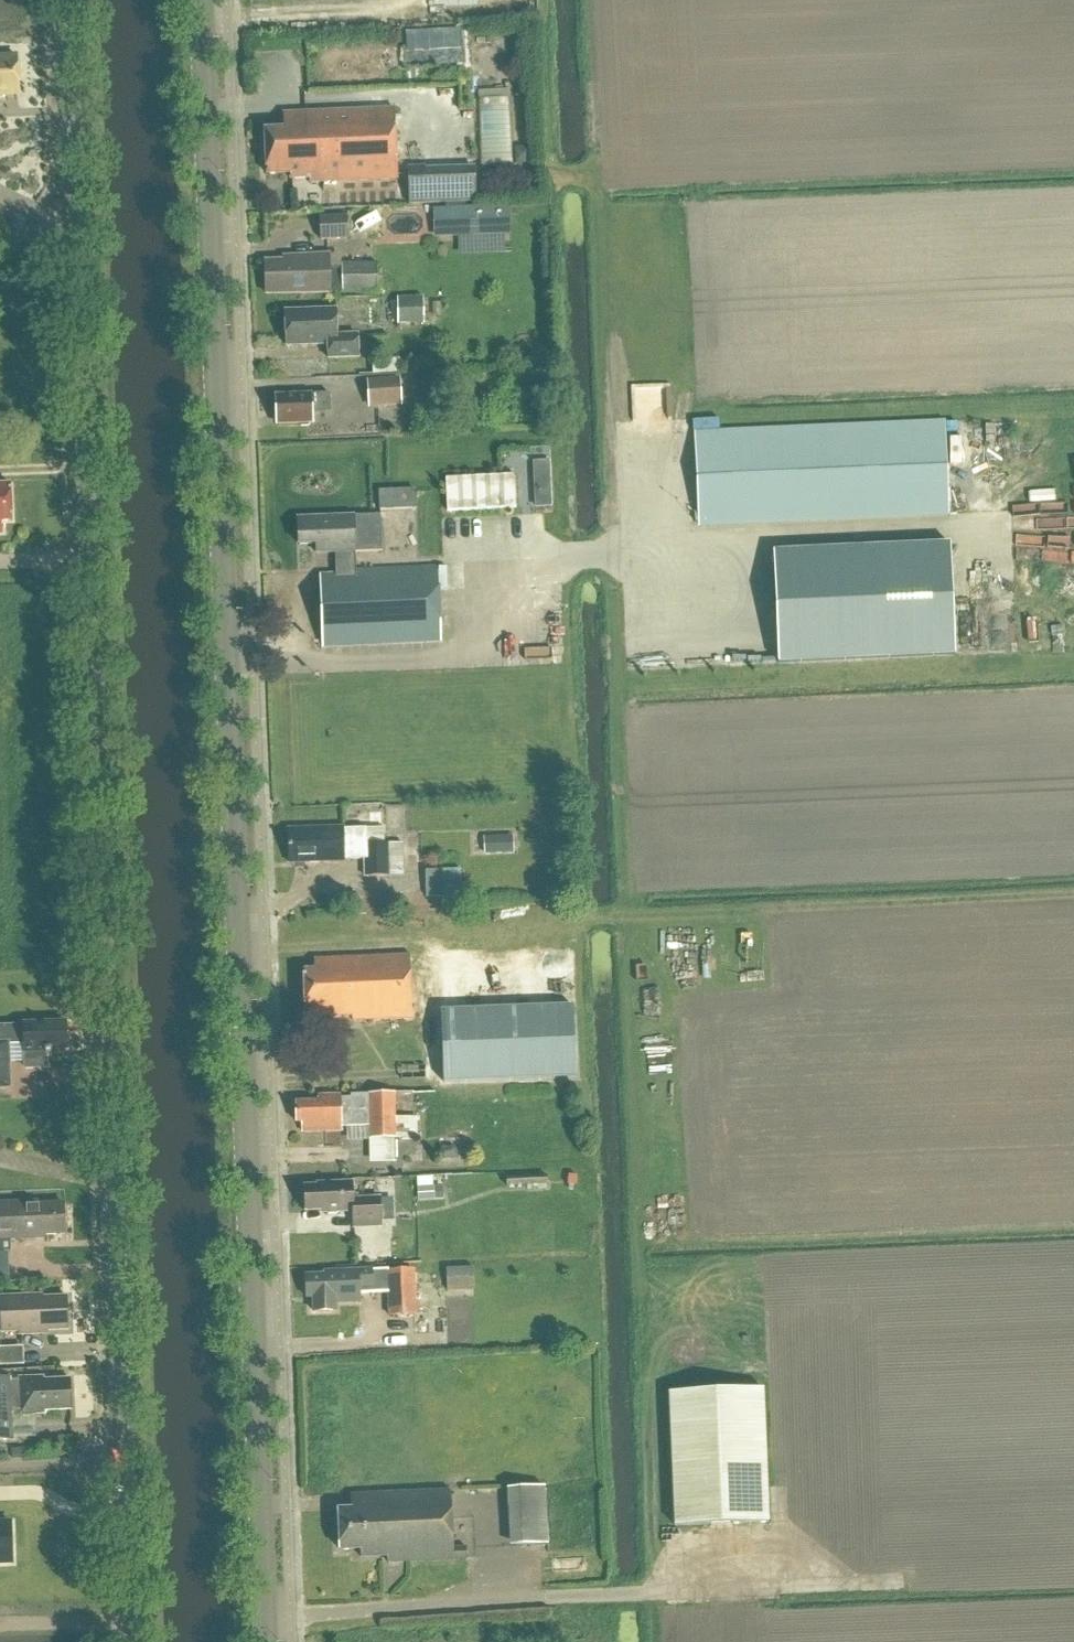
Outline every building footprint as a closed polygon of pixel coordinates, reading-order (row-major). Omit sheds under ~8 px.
[(0,59),(0,97),(19,96),(17,59),(0,59)] [(477,164),(507,163),(504,90),(474,91),(477,164)] [(267,133),(268,162),(263,162),(264,170),(269,170),(269,173),(289,173),(290,179),(309,178),(310,184),(398,180),(395,110),(284,114),(285,132),(267,133)] [(409,206),(476,203),(475,168),(408,170),(409,206)] [(453,237),(454,253),(503,252),(502,207),(427,208),(428,237),(453,237)] [(347,217),(319,218),(320,242),(348,240),(347,217)] [(289,263),(265,264),(266,296),(329,294),(328,257),(289,258),(289,263)] [(378,264),(342,264),(342,294),(378,294),(378,264)] [(424,298),(397,298),(398,326),(424,326),(424,298)] [(336,311),(285,313),(287,347),(328,346),(328,360),(358,359),(358,337),(337,337),(336,311)] [(400,380),(367,381),(368,408),(401,407),(400,380)] [(330,395),(276,397),(277,425),(313,424),(312,414),(330,414),(330,395)] [(691,434),(695,527),(949,515),(944,422),(691,434)] [(438,478),(440,512),(515,508),(514,475),(438,478)] [(13,524),(12,485),(0,485),(0,535),(3,534),(2,524),(13,524)] [(372,491),(373,510),(409,508),(409,489),(372,491)] [(440,643),(437,569),(352,572),(350,520),(296,522),(297,546),(316,545),(316,553),(335,553),(336,575),(317,576),(320,648),(440,643)] [(949,544),(773,553),(778,665),(955,657),(949,544)] [(344,830),(288,831),(289,857),(295,857),(295,865),(345,864),(345,853),(363,853),(364,878),(403,877),(403,844),(365,845),(364,830),(344,831),(344,830)] [(509,853),(508,836),(479,838),(480,854),(509,853)] [(461,871),(424,872),(425,900),(462,899),(461,871)] [(410,957),(317,960),(317,971),(305,972),(306,1011),(334,1010),(334,1017),(353,1016),(353,1021),(413,1019),(410,957)] [(434,1067),(566,1062),(563,991),(431,997),(434,1067)] [(12,1090),(10,1045),(26,1045),(27,1069),(48,1068),(47,1055),(52,1055),(52,1051),(68,1050),(68,1024),(0,1026),(0,1090),(12,1090)] [(322,1102),(297,1102),(298,1122),(304,1122),(304,1132),(340,1132),(340,1128),(369,1127),(369,1139),(414,1138),(413,1118),(395,1118),(395,1094),(350,1095),(350,1098),(340,1098),(340,1096),(322,1096),(322,1102)] [(546,1179),(504,1181),(504,1191),(546,1190),(546,1179)] [(342,1216),(342,1211),(352,1211),(352,1230),(382,1229),(381,1198),(358,1199),(358,1195),(354,1195),(353,1183),(317,1184),(318,1189),(305,1189),(306,1212),(319,1211),(319,1217),(342,1216)] [(443,1184),(416,1186),(418,1203),(444,1201),(443,1184)] [(37,1205),(37,1203),(0,1204),(0,1241),(25,1240),(27,1243),(36,1242),(37,1239),(40,1239),(40,1236),(65,1235),(64,1204),(37,1205)] [(7,1252),(0,1253),(0,1279),(9,1279),(8,1252),(7,1252)] [(475,1269),(446,1270),(447,1292),(476,1291),(475,1269)] [(386,1271),(388,1318),(416,1316),(414,1270),(386,1271)] [(373,1272),(326,1274),(326,1278),(307,1278),(308,1299),(314,1299),(315,1313),(335,1313),(335,1304),(359,1303),(359,1289),(374,1289),(373,1272)] [(0,1299),(1,1334),(19,1334),(19,1337),(43,1336),(42,1333),(68,1332),(67,1299),(42,1300),(42,1297),(0,1299)] [(19,1384),(10,1384),(10,1382),(0,1382),(0,1444),(12,1444),(11,1416),(20,1416),(20,1418),(46,1417),(46,1414),(70,1413),(69,1383),(45,1384),(45,1380),(18,1381),(19,1384)] [(668,1394),(673,1527),(769,1523),(764,1390),(668,1394)] [(548,1545),(545,1487),(507,1489),(510,1547),(548,1545)] [(450,1492),(351,1496),(352,1508),(338,1509),(339,1543),(359,1543),(359,1556),(388,1554),(388,1563),(468,1560),(467,1548),(453,1549),(450,1492)] [(14,1568),(13,1528),(0,1529),(0,1569),(14,1568)]
